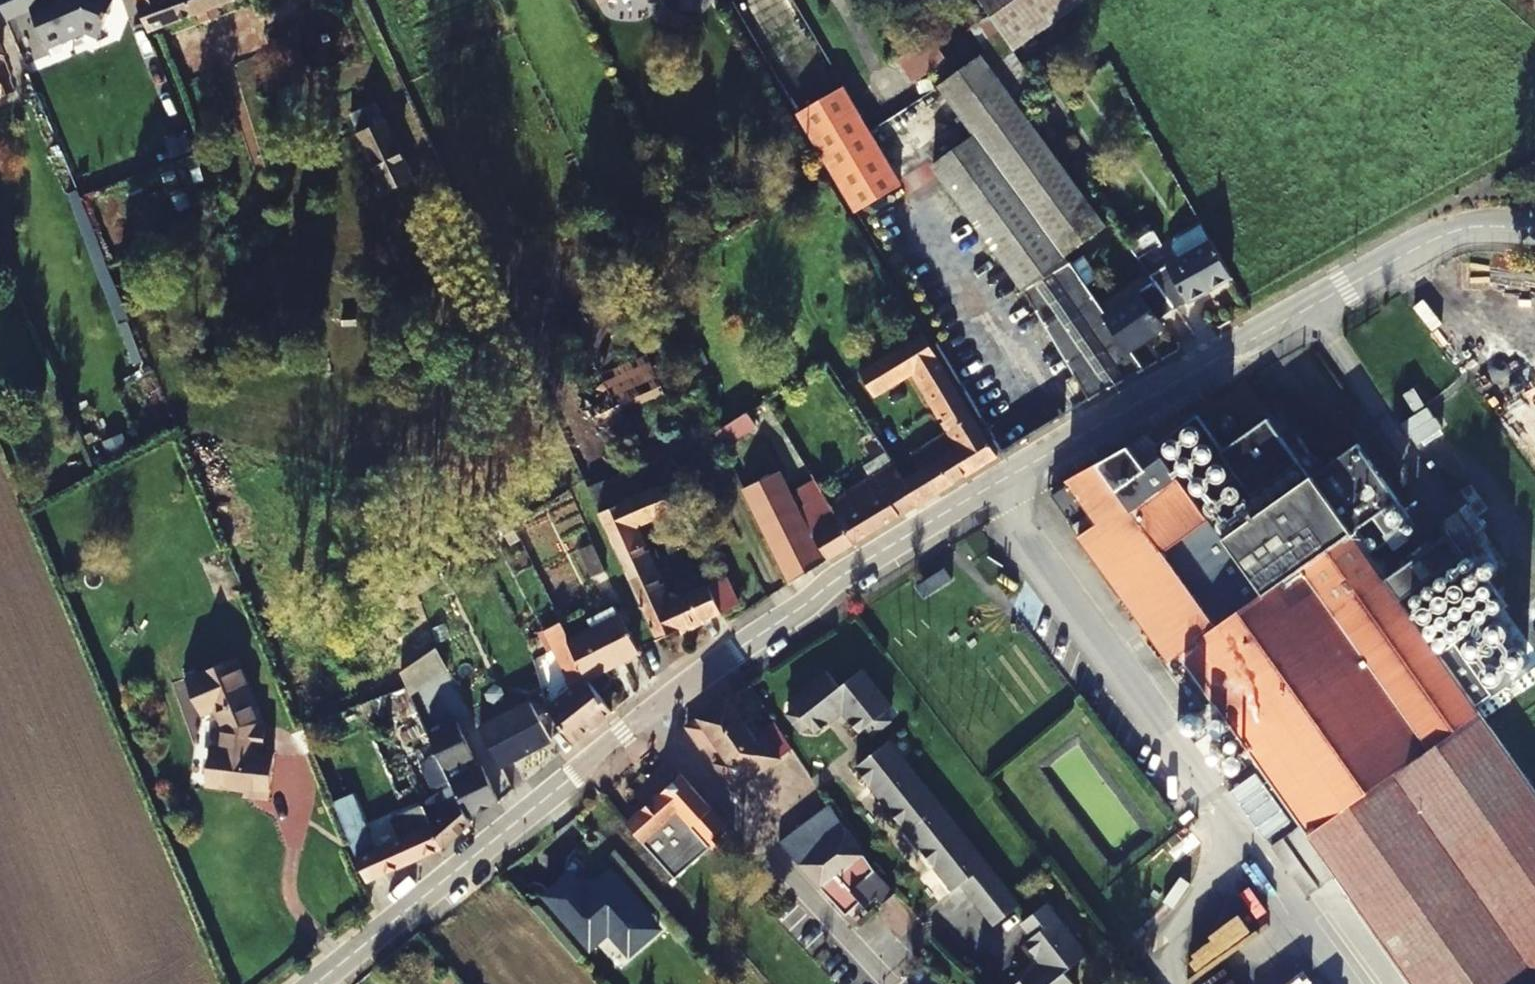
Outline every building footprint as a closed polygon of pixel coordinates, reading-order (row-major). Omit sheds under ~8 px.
[(73,13),(68,0),(46,0),(49,6),(37,10),(43,24),(73,13)] [(150,31),(232,0),(137,0),(150,31)] [(982,7),(989,17),(1013,52),(1086,0),(977,0),(982,7)] [(10,12),(21,57),(44,51),(33,6),(10,12)] [(986,52),(940,85),(976,134),(1017,103),(1023,99),(1037,88),(1013,52),(989,17),(971,27),(986,52)] [(946,58),(930,36),(897,60),(914,82),(946,58)] [(902,184),(844,87),(798,115),(856,211),(902,184)] [(1107,225),(1017,103),(976,134),(1064,256),(1107,225)] [(413,177),(387,121),(359,134),(384,191),(413,177)] [(1024,289),(1091,400),(1146,370),(1131,349),(1107,315),(1064,256),(976,134),(934,165),(1024,289)] [(1155,281),(1176,310),(1233,277),(1212,241),(1203,226),(1178,240),(1175,247),(1181,258),(1150,274),(1155,281)] [(1164,246),(1164,244),(1154,230),(1128,245),(1139,259),(1164,246)] [(1176,310),(1155,281),(1107,315),(1131,349),(1166,325),(1161,318),(1176,310)] [(1524,337),(1507,314),(1499,320),(1470,281),(1430,310),(1459,350),(1476,337),(1481,344),(1479,353),(1483,360),(1494,361),(1497,364),(1510,363),(1514,359),(1507,350),(1524,337)] [(905,481),(920,504),(961,479),(998,456),(924,335),(861,374),(874,395),(916,370),(962,446),(955,450),(944,433),(912,453),(922,471),(905,481)] [(578,384),(598,430),(685,389),(665,344),(578,384)] [(724,447),(756,426),(748,412),(717,432),(724,447)] [(1154,445),(1198,506),(1263,594),(1302,565),(1241,477),(1224,452),(1200,417),(1154,445)] [(1224,452),(1241,477),(1302,565),(1337,615),(1386,579),(1354,534),(1314,478),(1311,480),(1270,422),(1224,452)] [(860,440),(873,460),(887,452),(874,432),(860,440)] [(1181,653),(1263,594),(1154,445),(1147,449),(1141,439),(1130,445),(1070,478),(1072,480),(1052,495),(1170,660),(1181,653)] [(1314,478),(1354,534),(1375,519),(1388,537),(1397,530),(1385,512),(1400,502),(1360,445),(1314,478)] [(593,489),(603,512),(599,513),(656,641),(741,605),(729,577),(672,603),(637,525),(694,500),(683,476),(648,492),(637,468),(593,489)] [(823,493),(815,480),(798,491),(807,505),(800,509),(780,473),(745,489),(791,583),(854,544),(823,493)] [(890,522),(920,504),(905,481),(887,492),(877,476),(844,496),(837,485),(823,493),(854,544),(890,522)] [(511,544),(519,539),(511,524),(502,529),(511,544)] [(1449,537),(1387,581),(1403,603),(1464,559),(1449,537)] [(594,540),(579,545),(590,575),(605,570),(594,540)] [(1473,563),(1468,561),(1464,563),(1462,567),(1463,570),(1465,572),(1469,574),(1473,571),(1475,567),(1473,563)] [(1263,594),(1181,653),(1309,835),(1415,983),(1534,983),(1534,894),(1433,748),(1399,702),(1337,615),(1302,565),(1263,594)] [(944,569),(916,588),(923,599),(952,580),(944,569)] [(1461,571),(1457,569),(1453,571),(1451,575),(1452,580),(1456,582),(1461,581),(1463,577),(1463,574),(1461,571)] [(1449,580),(1445,578),(1441,580),(1439,584),(1440,588),(1444,590),(1447,590),(1450,588),(1451,584),(1449,580)] [(1387,581),(1386,579),(1337,615),(1399,702),(1448,666),(1441,656),(1403,603),(1387,581)] [(1436,587),(1433,587),(1428,588),(1427,592),(1428,597),(1432,599),(1436,598),(1439,594),(1438,589),(1436,587)] [(1425,597),(1421,595),(1416,597),(1414,601),(1416,606),(1418,607),(1421,608),(1425,606),(1427,601),(1425,597)] [(590,620),(594,629),(571,641),(569,642),(588,679),(640,653),(622,615),(619,617),(615,608),(590,620)] [(594,725),(612,711),(588,679),(569,642),(571,641),(557,610),(540,619),(574,685),(546,708),(566,733),(573,742),(594,725)] [(1505,624),(1500,623),(1494,624),(1492,626),(1489,631),(1488,634),(1489,637),(1491,642),(1493,644),(1498,646),(1504,645),(1507,644),(1510,639),(1511,634),(1511,631),(1508,626),(1505,624)] [(1481,639),(1478,638),(1475,639),(1470,642),(1468,644),(1466,649),(1467,652),(1469,657),(1471,659),(1477,662),(1480,662),(1485,659),(1489,655),(1490,649),(1488,644),(1486,642),(1481,639)] [(1448,666),(1478,708),(1495,697),(1457,644),(1441,656),(1448,666)] [(406,687),(409,693),(450,670),(437,647),(400,669),(408,686),(406,687)] [(1521,648),(1518,648),(1515,648),(1510,651),(1508,653),(1506,658),(1506,661),(1509,667),(1511,669),(1516,671),(1522,670),(1527,667),(1529,661),(1529,658),(1527,653),(1526,651),(1521,648)] [(262,728),(263,723),(234,659),(189,678),(204,714),(214,710),(222,728),(219,747),(211,747),(206,786),(243,791),(243,798),(268,801),(273,756),(257,754),(257,749),(263,750),(265,728),(262,728)] [(1499,664),(1496,663),(1493,664),(1488,666),(1485,671),(1484,674),(1485,680),(1489,684),(1492,686),(1497,686),(1500,686),(1505,682),(1506,680),(1507,674),(1507,671),(1504,666),(1499,664)] [(1448,666),(1399,702),(1433,748),(1534,894),(1534,788),(1478,708),(1448,666)] [(828,671),(791,701),(797,708),(789,715),(803,732),(810,726),(816,734),(830,723),(828,721),(840,712),(848,722),(850,720),(860,733),(868,728),(874,735),(892,722),(886,714),(893,708),(864,670),(848,683),(841,688),(828,671)] [(744,716),(749,712),(737,694),(719,706),(686,728),(702,750),(705,748),(718,768),(733,790),(793,749),(775,721),(756,734),(744,716)] [(531,702),(481,729),(500,767),(551,740),(531,702)] [(438,756),(464,810),(496,794),(479,758),(470,762),(465,754),(471,751),(455,715),(425,729),(438,756)] [(923,783),(891,742),(857,768),(871,786),(873,784),(891,807),(889,809),(903,827),(905,825),(923,848),(921,850),(935,868),(937,866),(956,890),(962,886),(973,900),(984,913),(995,927),(1020,907),(1009,893),(998,880),(988,866),(955,824),(923,783)] [(424,765),(438,797),(423,804),(443,849),(472,824),(464,810),(438,756),(424,765)] [(729,825),(682,775),(662,793),(664,796),(711,848),(716,853),(726,844),(726,842),(734,835),(727,826),(729,825)] [(351,796),(333,803),(350,845),(368,838),(351,796)] [(711,848),(664,796),(630,828),(677,880),(711,848)] [(441,851),(443,849),(423,804),(392,818),(401,837),(356,858),(366,882),(441,851)] [(865,854),(831,804),(779,843),(820,888),(865,854)] [(874,871),(865,854),(820,888),(845,915),(859,902),(865,907),(875,898),(882,905),(895,893),(874,871)] [(593,898),(575,877),(548,900),(595,953),(614,936),(634,959),(664,933),(614,876),(600,888),(601,891),(593,898)] [(1272,890),(1238,902),(1248,929),(1282,917),(1272,890)] [(1048,905),(1023,925),(1033,939),(1026,944),(1037,958),(1039,956),(1047,966),(1030,979),(1028,977),(1019,983),(1073,983),(1065,974),(1072,969),(1088,956),(1048,905)] [(1217,971),(1257,941),(1233,909),(1193,940),(1217,971)] [(1303,934),(1218,983),(1333,983),(1303,934)]
